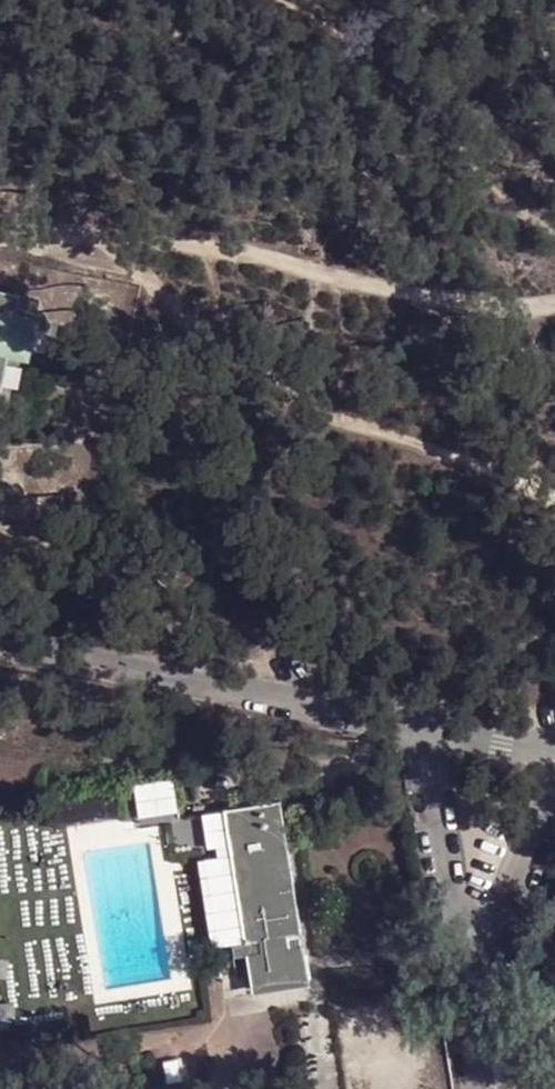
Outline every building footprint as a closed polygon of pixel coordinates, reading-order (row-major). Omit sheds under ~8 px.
[(7,354),(27,359),(35,318),(16,313),(19,295),(0,291),(0,388),(7,354)] [(173,779),(134,785),(139,819),(178,813),(173,779)] [(194,814),(216,964),(245,960),(249,992),(307,982),(280,801),(194,814)]
